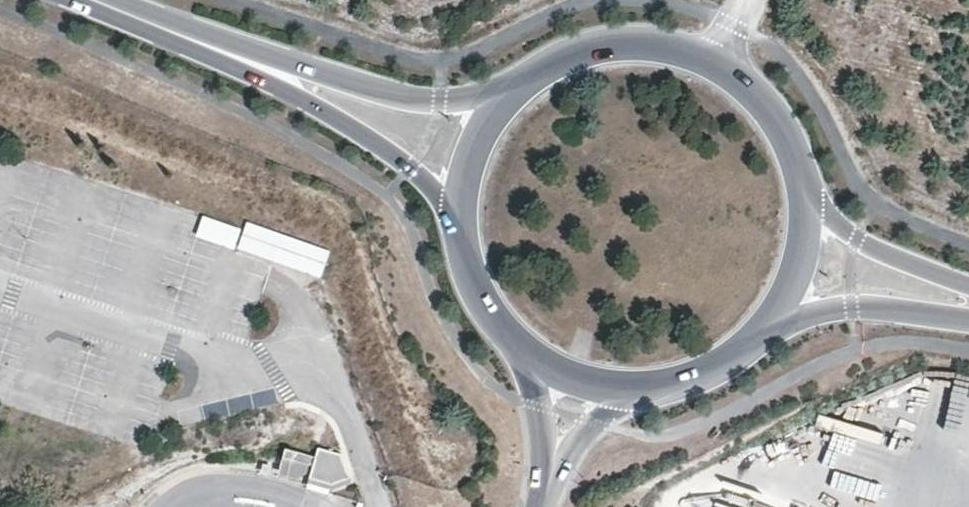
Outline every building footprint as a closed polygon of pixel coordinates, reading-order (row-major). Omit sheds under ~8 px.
[(222,242),(229,227),(206,215),(198,230),(222,242)] [(248,224),(239,248),(321,278),(330,253),(248,224)] [(287,452),(281,473),(299,479),(303,477),(306,467),(314,470),(311,482),(333,488),(351,480),(344,457),(320,450),(317,462),(287,452)]
